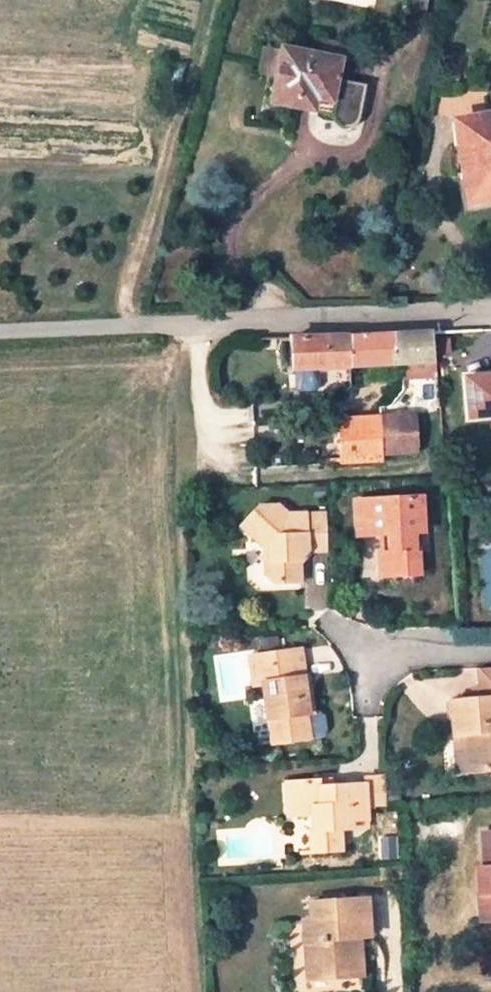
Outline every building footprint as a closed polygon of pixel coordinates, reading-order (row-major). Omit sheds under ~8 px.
[(413,7),(431,11),(433,0),(415,0),(413,7)] [(337,102),(336,116),(334,126),(344,133),(349,134),(353,133),(356,132),(358,129),(360,126),(362,120),(368,81),(336,75),(340,57),(346,58),(349,41),(324,36),(320,55),(286,50),(285,51),(265,48),(261,71),(283,74),(278,106),(312,112),(315,99),(337,102)] [(315,99),(312,112),(336,116),(337,102),(315,99)] [(490,199),(490,115),(454,123),(459,149),(463,167),(469,165),(475,203),(490,199)] [(459,149),(451,151),(465,219),(490,213),(490,199),(475,203),(469,165),(463,167),(459,149)] [(349,369),(437,361),(435,332),(347,338),(289,339),(290,368),(349,369)] [(467,375),(470,416),(490,414),(490,373),(467,375)] [(381,457),(417,454),(413,417),(337,422),(337,431),(340,465),(381,463),(381,457)] [(476,502),(475,486),(465,486),(466,502),(476,502)] [(391,552),(381,552),(382,579),(421,577),(420,551),(417,552),(416,534),(426,533),(424,499),(357,502),(359,536),(380,535),(390,535),(391,552)] [(305,527),(303,516),(288,517),(273,505),(257,505),(242,526),(265,545),(270,545),(271,562),(264,566),(265,579),(274,585),(298,584),(297,561),(306,553),(327,552),(326,526),(305,527)] [(305,527),(326,526),(325,515),(303,516),(305,527)] [(380,535),(381,552),(391,552),(390,535),(380,535)] [(241,643),(242,656),(255,655),(254,643),(241,643)] [(307,715),(305,690),(295,691),(294,681),(299,681),(297,653),(255,655),(242,656),(243,683),(254,682),(256,717),(265,716),(266,741),(315,738),(322,731),(321,722),(315,714),(307,715)] [(305,680),(299,681),(294,681),(295,691),(305,690),(305,680)] [(455,732),(466,732),(469,769),(490,768),(490,697),(453,699),(455,732)] [(458,770),(469,769),(466,732),(455,732),(458,770)] [(315,785),(314,776),(280,777),(281,814),(306,813),(307,826),(301,826),(302,850),(334,848),(333,829),(363,827),(361,803),(382,802),(382,773),(356,775),(356,783),(326,785),(315,785)] [(325,775),(314,776),(315,785),(326,785),(325,775)] [(478,894),(490,893),(490,833),(480,833),(482,867),(476,868),(478,894)] [(490,918),(490,893),(478,894),(479,919),(490,918)] [(311,963),(311,975),(352,972),(350,950),(342,945),(341,937),(366,935),(363,897),(300,900),(301,918),(292,918),(295,965),(311,963)] [(311,963),(295,965),(296,976),(311,975),(311,963)]
